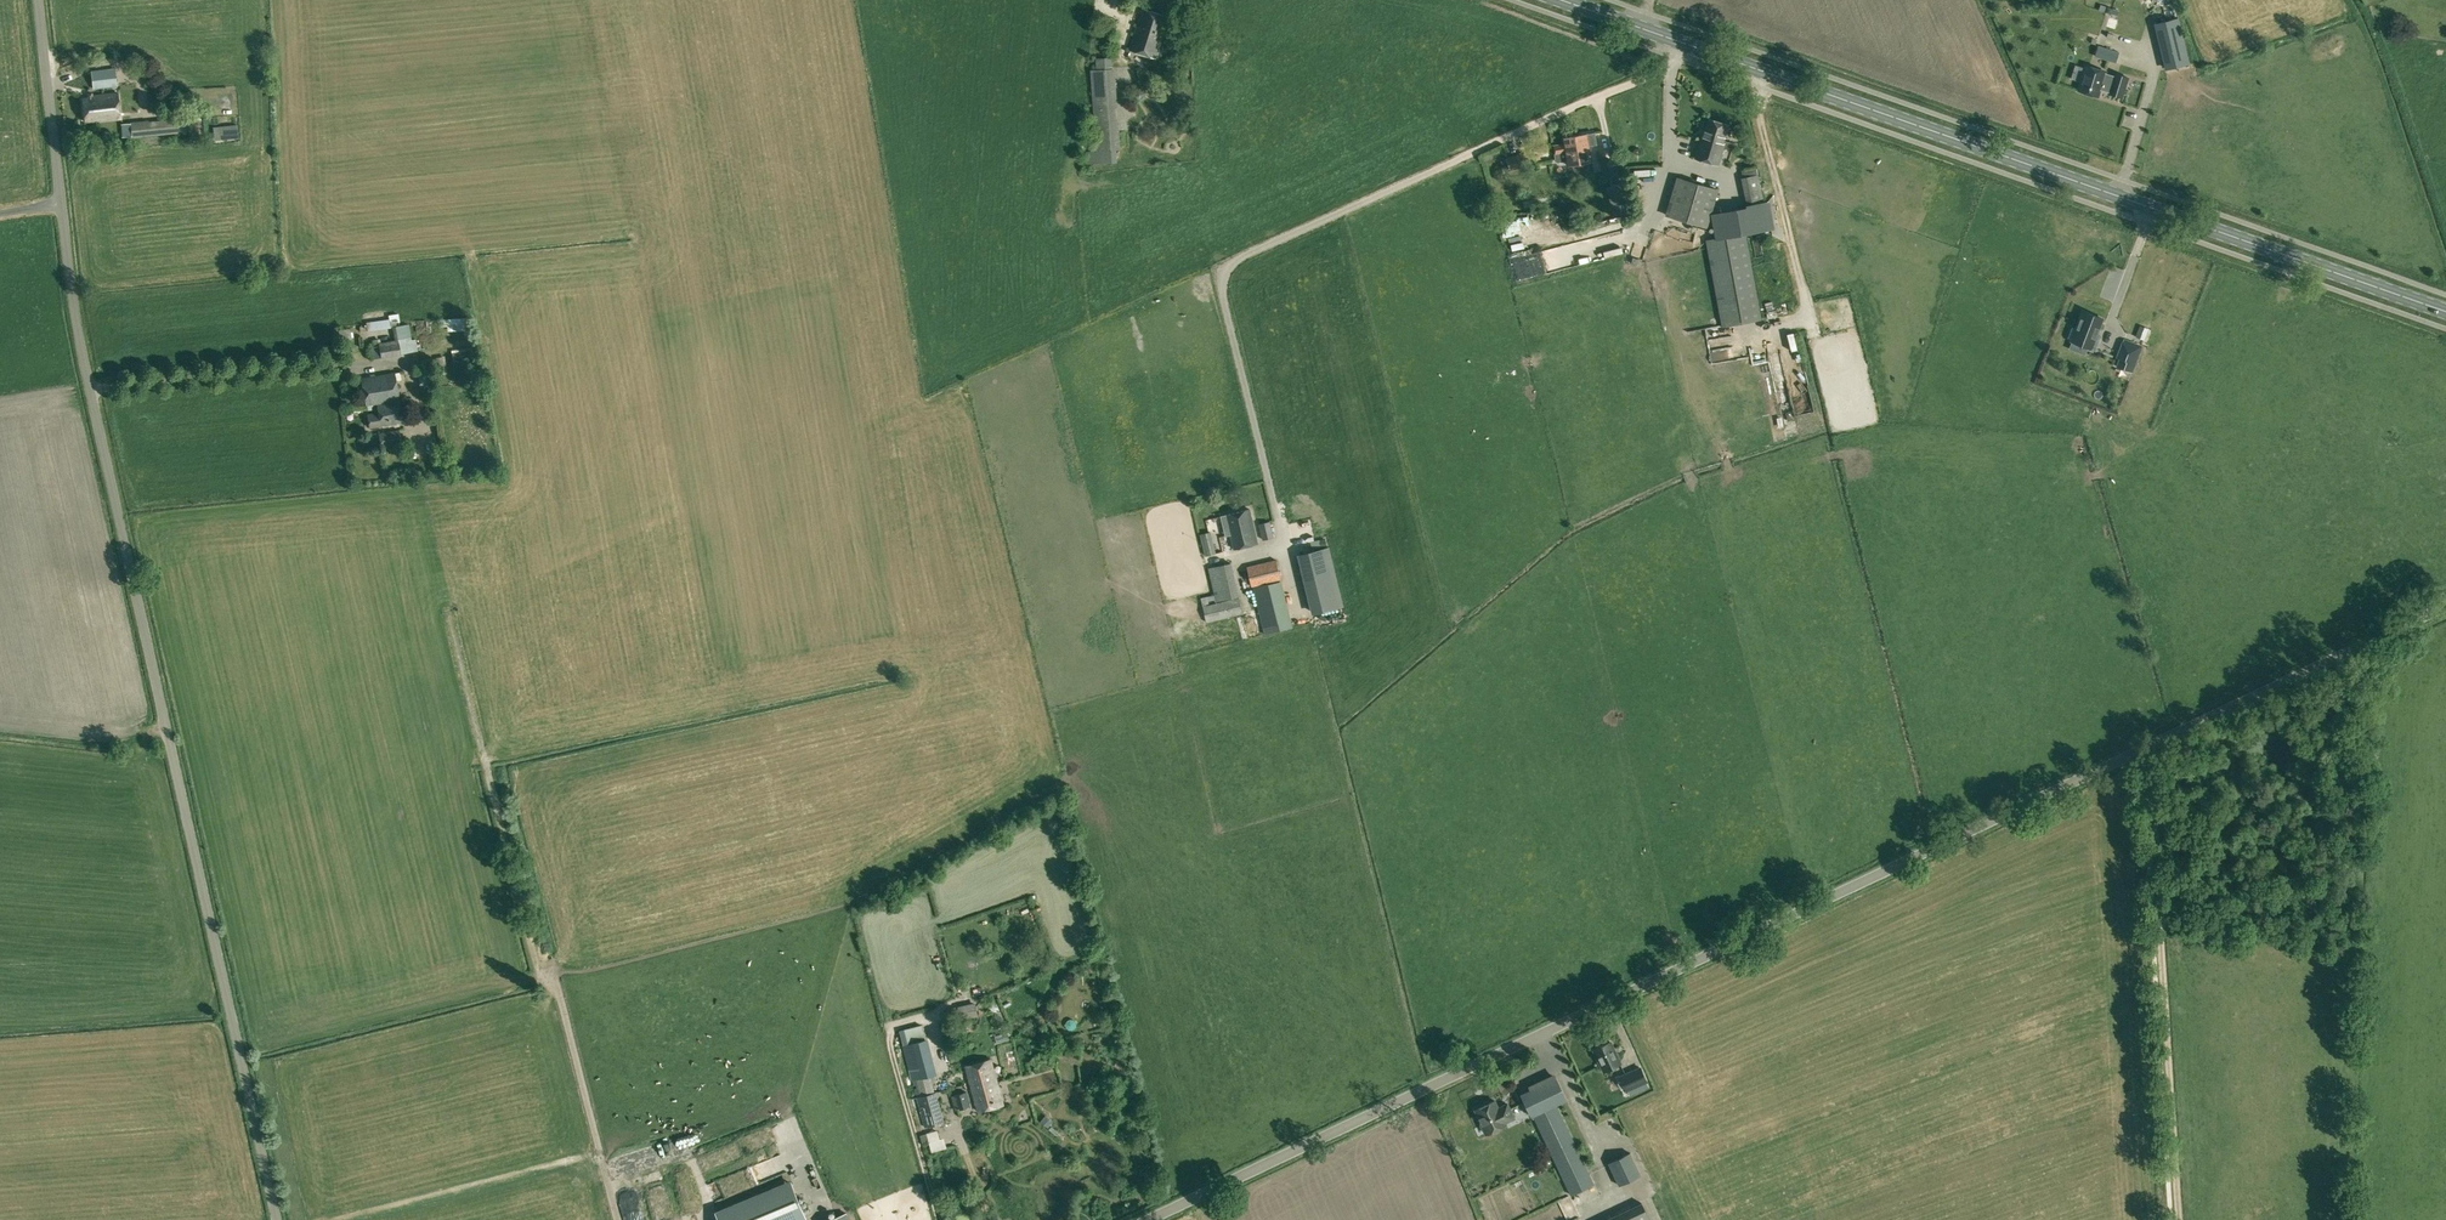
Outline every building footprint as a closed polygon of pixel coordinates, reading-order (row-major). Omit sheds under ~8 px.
[(1157,58),(1169,17),(1142,8),(1130,50),(1157,58)] [(2189,62),(2178,17),(2154,23),(2165,68),(2189,62)] [(1097,70),(1112,69),(1112,58),(1096,59),(1097,70)] [(2114,76),(2105,73),(2105,72),(2086,66),(2078,90),(2097,96),(2100,90),(2109,93),(2109,94),(2121,97),(2128,77),(2115,73),(2114,76)] [(117,85),(115,68),(91,72),(93,88),(117,85)] [(1115,69),(1112,69),(1097,70),(1090,70),(1096,151),(1115,150),(1121,150),(1115,69)] [(1143,90),(1139,89),(1136,90),(1133,93),(1133,97),(1135,100),(1139,102),(1143,101),(1145,98),(1145,94),(1143,90)] [(92,96),(92,93),(87,94),(88,98),(82,98),(85,121),(92,121),(92,122),(121,119),(118,93),(92,96)] [(132,137),(186,131),(185,118),(148,122),(148,121),(130,122),(132,137)] [(1734,143),(1725,141),(1730,125),(1708,118),(1703,136),(1701,136),(1694,158),(1719,165),(1723,148),(1732,151),(1734,143)] [(132,137),(130,122),(121,123),(122,138),(132,137)] [(214,140),(238,137),(236,125),(213,127),(214,140)] [(1595,133),(1579,136),(1581,148),(1584,148),(1584,151),(1590,150),(1589,146),(1597,145),(1595,133)] [(1172,145),(1174,137),(1166,134),(1164,142),(1172,145)] [(1581,148),(1579,136),(1563,138),(1564,144),(1560,145),(1561,147),(1558,148),(1559,153),(1556,154),(1557,162),(1567,160),(1567,165),(1572,164),(1573,170),(1575,172),(1577,172),(1586,171),(1589,167),(1588,162),(1592,161),(1590,150),(1584,151),(1584,148),(1581,148)] [(146,140),(150,159),(165,156),(161,137),(146,140)] [(1502,149),(1483,155),(1485,161),(1493,158),(1492,157),(1504,153),(1502,149)] [(1116,162),(1115,150),(1096,151),(1086,152),(1087,164),(1116,162)] [(1506,158),(1510,171),(1532,164),(1527,151),(1506,158)] [(1609,166),(1611,181),(1619,180),(1617,165),(1609,166)] [(1741,171),(1743,178),(1758,175),(1757,167),(1741,171)] [(1758,175),(1743,178),(1741,178),(1747,207),(1764,203),(1758,175)] [(1708,226),(1717,190),(1676,178),(1665,215),(1708,226)] [(1540,200),(1553,199),(1552,192),(1540,192),(1540,200)] [(1712,215),(1717,239),(1706,240),(1722,326),(1761,319),(1745,233),(1755,231),(1771,228),(1766,203),(1764,203),(1747,207),(1747,208),(1712,215)] [(1536,209),(1524,214),(1528,223),(1540,218),(1536,209)] [(1495,218),(1497,225),(1510,221),(1508,214),(1495,218)] [(1597,251),(1592,233),(1559,242),(1563,259),(1597,251)] [(1513,278),(1561,266),(1557,248),(1509,260),(1513,278)] [(2052,282),(2053,303),(2069,302),(2068,281),(2052,282)] [(386,319),(396,318),(396,310),(386,310),(386,319)] [(2082,311),(2075,329),(2072,327),(2068,338),(2072,339),(2071,341),(2072,341),(2088,347),(2095,350),(2100,336),(2097,335),(2103,319),(2082,311)] [(445,314),(445,327),(463,327),(463,314),(445,314)] [(390,327),(389,319),(366,323),(367,330),(390,327)] [(399,341),(401,354),(414,352),(418,352),(416,340),(412,340),(409,324),(393,327),(395,342),(399,341)] [(2144,340),(2148,329),(2140,326),(2136,337),(2144,340)] [(1726,343),(1725,334),(1708,336),(1709,345),(1726,343)] [(2124,340),(2117,357),(2120,358),(2117,366),(2131,372),(2141,346),(2124,340)] [(381,358),(401,354),(399,341),(395,342),(379,345),(379,346),(381,358)] [(1709,355),(1734,354),(1733,344),(1725,344),(1725,346),(1709,347),(1709,355)] [(381,358),(379,346),(370,347),(372,359),(381,358)] [(469,346),(449,348),(450,357),(470,355),(469,346)] [(415,358),(416,383),(427,382),(426,358),(415,358)] [(364,393),(366,406),(377,404),(378,412),(367,414),(369,427),(403,422),(398,393),(398,392),(396,381),(395,372),(361,378),(364,393)] [(401,444),(399,430),(379,433),(381,447),(401,444)] [(1250,510),(1221,517),(1226,536),(1230,535),(1234,550),(1258,544),(1250,510)] [(1274,538),(1270,522),(1259,525),(1263,540),(1274,538)] [(1207,556),(1214,554),(1209,534),(1202,536),(1207,556)] [(1314,613),(1343,606),(1328,547),(1327,547),(1322,549),(1300,554),(1314,613)] [(1253,587),(1280,580),(1281,580),(1276,560),(1246,567),(1251,587),(1253,587)] [(1216,595),(1217,602),(1238,597),(1231,564),(1210,569),(1216,595)] [(1293,628),(1280,580),(1253,587),(1264,635),(1293,628)] [(1289,590),(1292,604),(1298,602),(1294,589),(1289,590)] [(1201,598),(1203,606),(1217,603),(1217,602),(1216,595),(1201,598)] [(1217,603),(1203,606),(1207,623),(1242,614),(1238,598),(1217,603)] [(964,1007),(966,1018),(977,1016),(975,1004),(964,1007)] [(946,1010),(945,1019),(960,1015),(958,1006),(946,1010)] [(1062,1019),(1065,1028),(1076,1024),(1072,1015),(1062,1019)] [(905,1029),(908,1044),(925,1039),(921,1025),(905,1029)] [(903,1045),(913,1081),(930,1076),(937,1074),(928,1039),(925,1039),(908,1044),(903,1045)] [(1004,1071),(1017,1067),(1008,1039),(995,1043),(1004,1071)] [(1621,1064),(1610,1042),(1594,1050),(1604,1072),(1621,1064)] [(1033,1071),(1049,1063),(1046,1056),(1030,1064),(1033,1071)] [(972,1089),(997,1082),(990,1059),(966,1066),(972,1089)] [(1646,1081),(1640,1068),(1619,1077),(1625,1091),(1627,1090),(1646,1081)] [(930,1076),(913,1081),(914,1085),(917,1085),(917,1088),(914,1089),(917,1098),(932,1094),(935,1093),(930,1076)] [(1521,1095),(1531,1116),(1533,1116),(1570,1196),(1594,1185),(1556,1105),(1566,1100),(1556,1079),(1521,1095)] [(1646,1081),(1627,1090),(1629,1095),(1649,1086),(1646,1081)] [(1003,1105),(997,1082),(972,1089),(978,1112),(1003,1105)] [(966,1092),(954,1095),(958,1110),(970,1106),(966,1092)] [(932,1094),(917,1098),(925,1128),(940,1124),(932,1094)] [(1508,1104),(1498,1109),(1495,1101),(1475,1111),(1487,1134),(1506,1125),(1505,1123),(1514,1119),(1508,1104)] [(1041,1122),(1048,1128),(1053,1122),(1045,1117),(1041,1122)] [(1060,1133),(1051,1126),(1048,1129),(1057,1136),(1060,1133)] [(1642,1175),(1631,1152),(1607,1163),(1619,1187),(1642,1175)] [(720,1219),(807,1219),(791,1183),(718,1214),(720,1219)] [(622,1193),(630,1219),(640,1219),(631,1190),(622,1193)] [(711,1197),(715,1206),(725,1202),(721,1192),(711,1197)] [(1569,1203),(1562,1207),(1566,1213),(1573,1209),(1569,1203)] [(1641,1204),(1607,1219),(1649,1219),(1641,1204)]
